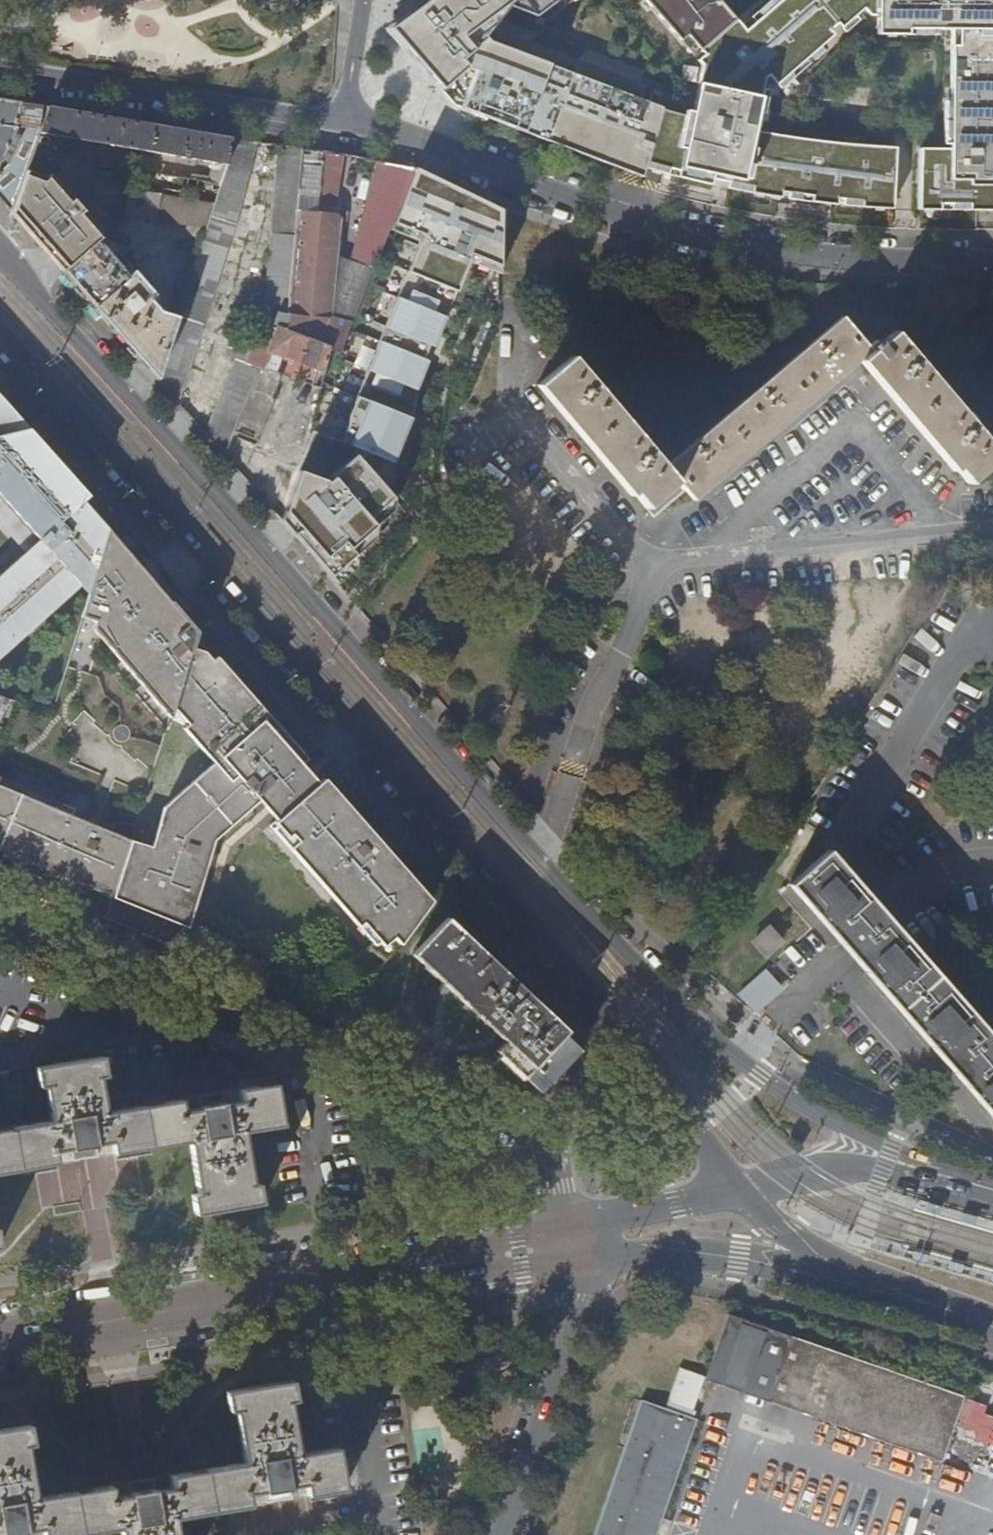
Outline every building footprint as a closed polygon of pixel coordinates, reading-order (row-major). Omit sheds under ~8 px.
[(406,20),(411,26),(395,38),(444,94),(479,108),(647,171),(664,113),(664,111),(588,82),(576,78),(489,44),(486,40),(505,15),(538,20),(565,0),(432,0),(406,20)] [(674,79),(703,53),(739,22),(727,8),(735,1),(734,0),(605,0),(674,79)] [(647,171),(695,182),(715,186),(717,179),(731,183),(731,190),(784,200),(785,194),(791,195),(790,201),(797,203),(810,204),(823,205),(823,204),(816,203),(817,197),(834,199),(833,206),(839,207),(840,201),(846,201),(846,207),(864,209),(895,211),(901,150),(876,149),(855,148),(848,147),(816,144),(805,143),(785,140),(774,137),(757,133),(758,127),(753,127),(754,118),(760,118),(765,81),(769,78),(778,87),(791,77),(786,71),(793,66),(797,71),(808,63),(809,65),(816,59),(815,57),(821,52),(817,47),(840,29),(844,33),(846,31),(848,33),(855,27),(853,26),(867,15),(854,0),(787,0),(748,34),(739,22),(703,53),(707,58),(701,63),(709,71),(693,120),(664,113),(647,171)] [(872,22),(887,22),(887,35),(954,35),(955,93),(962,92),(962,104),(955,104),(955,154),(925,152),(921,213),(935,214),(992,215),(992,0),(854,0),(872,22)] [(579,71),(576,78),(588,82),(590,76),(579,71)] [(791,77),(778,87),(788,100),(801,89),(791,77)] [(12,214),(27,173),(41,135),(50,109),(0,100),(0,200),(12,214)] [(231,139),(50,109),(41,135),(73,141),(214,163),(212,178),(194,176),(192,182),(164,177),(161,196),(214,205),(226,166),(231,139)] [(158,380),(179,404),(199,340),(229,245),(252,176),(260,144),(231,139),(226,166),(214,205),(206,230),(178,319),(158,380)] [(315,388),(322,390),(327,364),(332,349),(332,348),(286,331),(292,270),(298,211),(301,185),(302,174),(304,151),(283,147),(276,205),(266,314),(249,313),(248,326),(262,327),(253,351),(245,349),(248,341),(240,338),(237,346),(233,344),(228,357),(238,362),(211,440),(230,462),(238,438),(262,447),(278,404),(275,403),(284,378),(277,376),(283,357),(320,371),(315,388)] [(302,174),(301,185),(315,186),(320,154),(304,151),(302,174)] [(393,222),(414,169),(378,163),(352,261),(375,267),(393,222)] [(314,432),(281,520),(335,582),(387,536),(397,440),(407,441),(415,392),(470,252),(500,264),(503,184),(414,169),(393,222),(419,232),(354,395),(348,441),(315,428),(314,432)] [(27,173),(12,214),(64,273),(103,238),(52,180),(47,184),(45,182),(27,173)] [(161,196),(164,177),(142,173),(138,192),(161,196)] [(301,185),(298,211),(312,213),(315,186),(301,185)] [(132,191),(127,216),(156,222),(161,196),(138,192),(132,191)] [(206,230),(214,205),(161,196),(156,222),(206,230)] [(332,349),(341,352),(345,343),(351,328),(327,325),(328,318),(330,317),(336,259),(339,218),(336,215),(312,213),(298,211),(292,270),(286,331),(332,348),(332,349)] [(64,273),(158,380),(178,319),(160,315),(150,303),(153,300),(151,297),(153,296),(103,238),(64,273)] [(327,325),(351,328),(366,290),(374,270),(336,259),(330,317),(328,318),(327,325)] [(987,442),(895,332),(879,345),(877,342),(868,348),(843,318),(665,467),(572,357),(537,386),(633,499),(636,497),(653,516),(684,490),(693,501),(859,362),(954,477),(959,473),(969,485),(992,465),(992,437),(987,442)] [(0,410),(0,524),(26,554),(0,576),(0,657),(84,586),(90,592),(111,533),(0,410)] [(197,633),(111,533),(90,592),(81,619),(96,623),(93,631),(171,715),(173,708),(192,646),(197,633)] [(192,646),(173,708),(188,723),(182,728),(213,761),(173,796),(152,849),(132,841),(114,898),(186,928),(213,839),(305,758),(214,654),(209,658),(201,649),(192,646)] [(322,778),(267,826),(354,925),(358,921),(379,944),(389,935),(400,946),(432,901),(322,778)] [(114,898),(132,841),(0,788),(0,852),(114,898)] [(789,883),(849,951),(992,1115),(992,1037),(887,916),(829,849),(789,883)] [(497,1055),(537,1091),(576,1050),(564,1038),(568,1034),(448,919),(417,953),(509,1042),(497,1055)] [(781,942),(769,927),(753,941),(765,956),(781,942)] [(758,1012),(786,987),(767,966),(739,992),(758,1012)] [(189,1141),(199,1194),(192,1195),(196,1214),(262,1203),(258,1183),(252,1184),(243,1131),(283,1125),(276,1083),(211,1094),(106,1112),(99,1076),(107,1075),(104,1056),(37,1067),(40,1086),(47,1085),(53,1121),(0,1130),(0,1173),(85,1158),(189,1141)] [(969,1395),(728,1313),(706,1376),(947,1458),(969,1395)] [(706,1376),(681,1367),(667,1405),(692,1414),(706,1376)] [(174,1519),(280,1501),(345,1490),(338,1448),(301,1455),(291,1401),(297,1400),(294,1381),(228,1392),(231,1411),(237,1410),(246,1463),(149,1480),(36,1499),(27,1447),(32,1446),(29,1426),(0,1431),(0,1534),(79,1534),(119,1528),(120,1534),(177,1534),(174,1519)] [(594,1534),(659,1534),(700,1418),(642,1398),(594,1534)]
